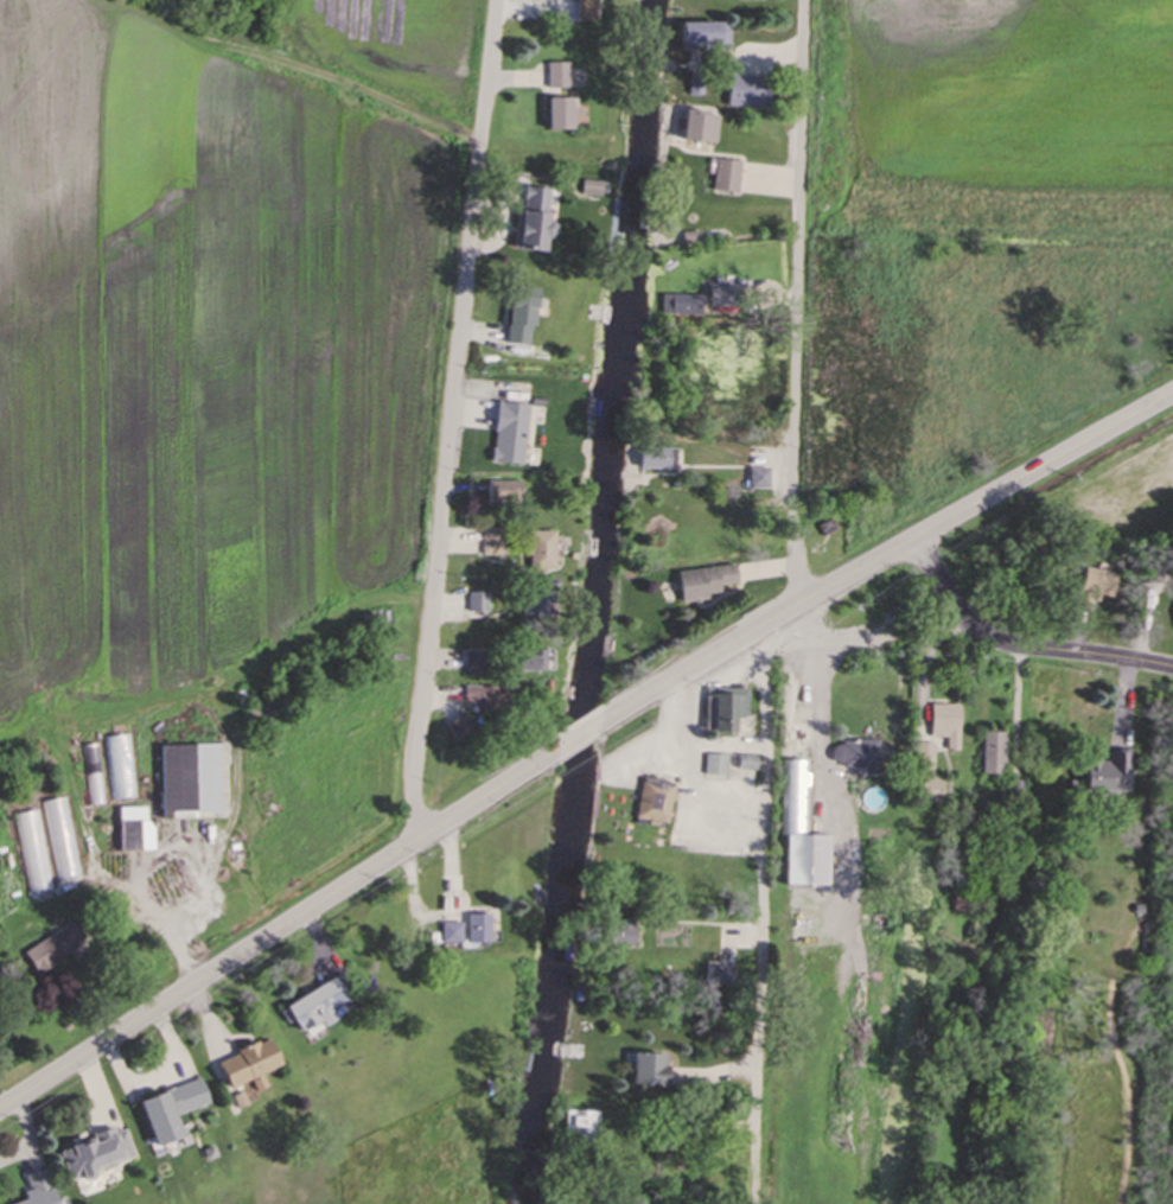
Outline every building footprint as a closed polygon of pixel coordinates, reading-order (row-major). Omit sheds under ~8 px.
[(578,21),(596,21),(596,0),(578,0),(578,21)] [(728,25),(684,25),(684,52),(728,52),(728,25)] [(549,91),(573,91),(573,65),(549,65),(549,91)] [(758,109),(758,79),(730,79),(730,109),(758,109)] [(550,133),(576,133),(576,100),(550,100),(550,133)] [(718,145),(718,117),(687,117),(687,145),(718,145)] [(715,199),(740,199),(740,163),(715,163),(715,199)] [(550,253),(554,189),(526,188),(523,251),(550,253)] [(508,346),(534,349),(541,297),(515,293),(508,346)] [(539,451),(531,451),(533,425),(541,425),(542,408),(498,405),(494,464),(538,467),(539,451)] [(641,473),(679,473),(679,448),(641,448),(641,473)] [(767,469),(742,473),(745,491),(770,487),(767,469)] [(488,483),(488,507),(526,507),(526,483),(488,483)] [(483,557),(517,557),(517,530),(483,530),(483,557)] [(557,574),(557,534),(531,534),(531,574),(557,574)] [(728,596),(727,588),(740,586),(737,565),(680,574),(684,603),(728,596)] [(1115,605),(1120,576),(1088,571),(1083,600),(1115,605)] [(489,613),(489,594),(470,594),(470,613),(489,613)] [(527,618),(538,618),(537,601),(527,601),(527,618)] [(488,674),(488,652),(466,652),(466,674),(488,674)] [(519,657),(519,671),(550,671),(550,657),(519,657)] [(961,707),(932,707),(932,739),(949,739),(949,753),(961,753),(961,707)] [(475,739),(467,720),(450,727),(458,747),(475,739)] [(1007,777),(1007,734),(984,734),(984,777),(1007,777)] [(834,743),(834,770),(879,770),(879,743),(834,743)] [(163,819),(229,818),(228,747),(162,748),(163,819)] [(1088,793),(1133,794),(1133,754),(1089,753),(1088,793)] [(727,758),(706,758),(705,778),(727,779),(727,758)] [(808,837),(809,763),(792,762),(790,887),(831,888),(831,837),(808,837)] [(674,786),(642,783),(639,824),(670,827),(674,786)] [(42,805),(56,883),(79,879),(66,801),(42,805)] [(28,896),(51,892),(37,813),(15,817),(28,896)] [(147,823),(121,823),(121,854),(147,854),(147,823)] [(469,944),(492,944),(492,916),(469,916),(469,944)] [(26,956),(40,976),(88,942),(75,923),(26,956)] [(636,923),(617,923),(617,948),(636,948),(636,923)] [(462,928),(445,927),(443,943),(460,945),(462,928)] [(289,1009),(305,1034),(352,1003),(336,978),(289,1009)] [(230,1088),(286,1071),(277,1042),(221,1059),(230,1088)] [(670,1056),(636,1056),(636,1087),(670,1087),(670,1056)] [(143,1101),(158,1149),(186,1140),(179,1117),(211,1107),(203,1082),(143,1101)] [(566,1138),(598,1138),(598,1113),(566,1113),(566,1138)] [(73,1184),(136,1161),(125,1129),(62,1152),(73,1184)] [(48,1171),(26,1179),(33,1198),(15,1203),(60,1203),(48,1171)]
